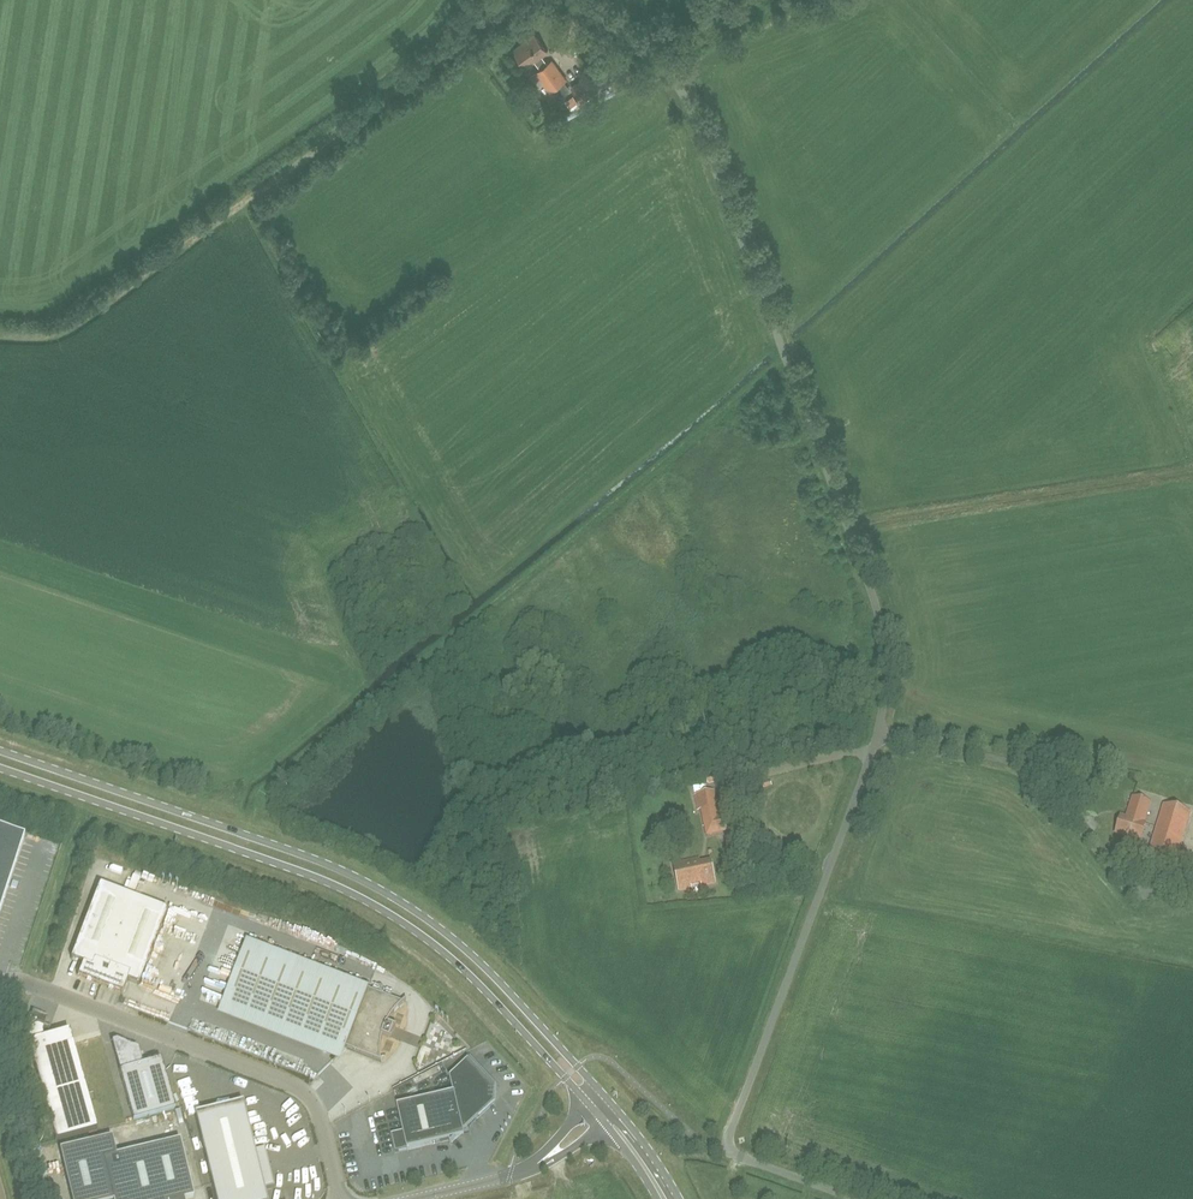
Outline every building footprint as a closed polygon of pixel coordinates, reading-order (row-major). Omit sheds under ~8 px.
[(552,61),(547,64),(542,57),(548,52),(535,35),(513,51),(526,68),(535,62),(541,70),(536,74),(550,93),(567,80),(552,61)] [(580,80),(582,82),(573,88),(581,98),(608,80),(600,69),(594,73),(592,71),(580,80)] [(575,95),(566,101),(571,108),(580,102),(575,95)] [(719,816),(713,791),(696,795),(706,837),(733,830),(729,813),(719,816)] [(1121,816),(1120,819),(1118,819),(1117,823),(1118,825),(1115,833),(1140,841),(1145,824),(1144,823),(1150,803),(1133,797),(1127,818),(1121,816)] [(1164,804),(1150,849),(1176,857),(1190,812),(1164,804)] [(24,838),(0,830),(0,911),(24,838)] [(710,862),(701,864),(700,859),(673,865),(679,890),(690,887),(690,885),(701,883),(702,885),(715,882),(710,862)] [(127,890),(135,894),(144,875),(136,871),(127,890)] [(99,985),(132,898),(99,885),(70,960),(82,964),(77,977),(99,985)] [(132,898),(99,985),(121,994),(125,981),(137,986),(166,911),(132,898)] [(398,1007),(406,1001),(405,1000),(403,1002),(369,989),(369,988),(247,941),(223,1002),(346,1049),(346,1047),(380,1061),(381,1064),(382,1064),(380,1054),(381,1044),(382,1035),(391,1038),(391,1037),(390,1037),(394,1026),(395,1027),(395,1026),(387,1023),(392,1014),(398,1007)] [(149,973),(146,980),(157,984),(159,977),(149,973)] [(30,1021),(25,1034),(27,1043),(55,1142),(97,1130),(69,1031),(49,1037),(48,1032),(50,1027),(45,1024),(47,1018),(33,1012),(30,1021)] [(164,1073),(161,1059),(142,1065),(138,1049),(116,1041),(111,1042),(119,1071),(133,1121),(175,1109),(164,1073)] [(391,1135),(395,1153),(448,1140),(449,1144),(463,1131),(462,1125),(467,1124),(468,1127),(493,1103),(494,1088),(468,1060),(449,1077),(453,1093),(396,1106),(402,1132),(391,1135)] [(274,1188),(264,1149),(254,1151),(243,1105),(195,1116),(212,1187),(215,1198),(266,1198),(263,1190),(274,1188)] [(111,1138),(60,1150),(71,1198),(189,1198),(194,1198),(192,1192),(180,1140),(116,1156),(111,1138)]
